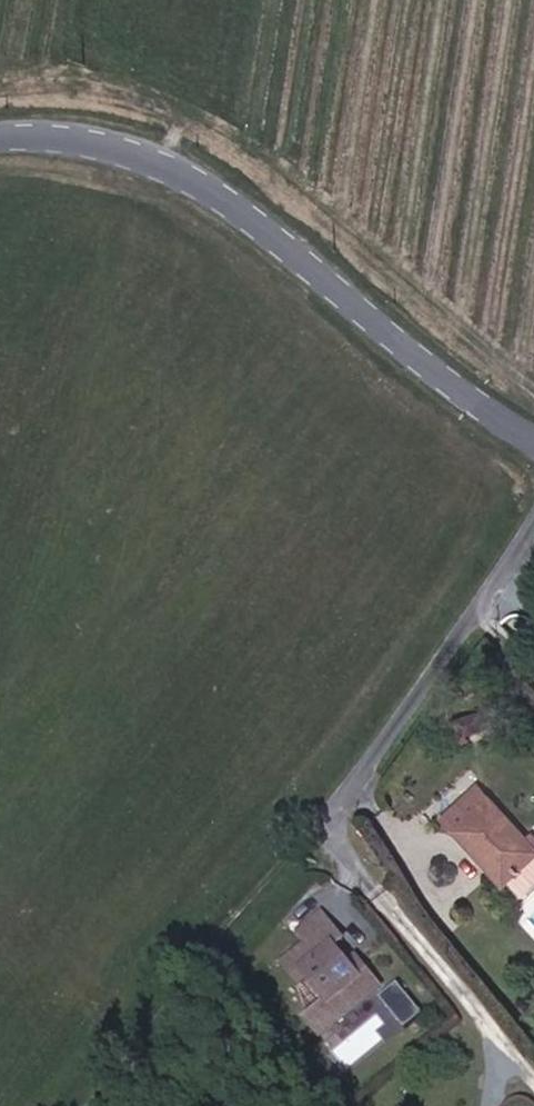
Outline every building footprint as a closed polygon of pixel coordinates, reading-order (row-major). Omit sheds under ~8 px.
[(473,857),(481,850),(510,881),(514,876),(533,855),(533,840),(490,793),(479,804),(463,787),(434,815),(473,857)] [(510,881),(481,850),(473,857),(503,888),(510,881)] [(514,876),(527,891),(533,884),(533,855),(514,876)] [(299,933),(320,915),(310,903),(289,920),(299,933)] [(369,977),(346,949),(338,955),(324,937),(332,930),(320,915),(299,933),(274,954),(289,972),(296,966),(317,993),(309,1000),(321,1015),(369,977)] [(383,995),(408,1027),(427,1013),(402,980),(383,995)] [(321,1015),(309,1000),(296,1011),(308,1025),(321,1015)]
